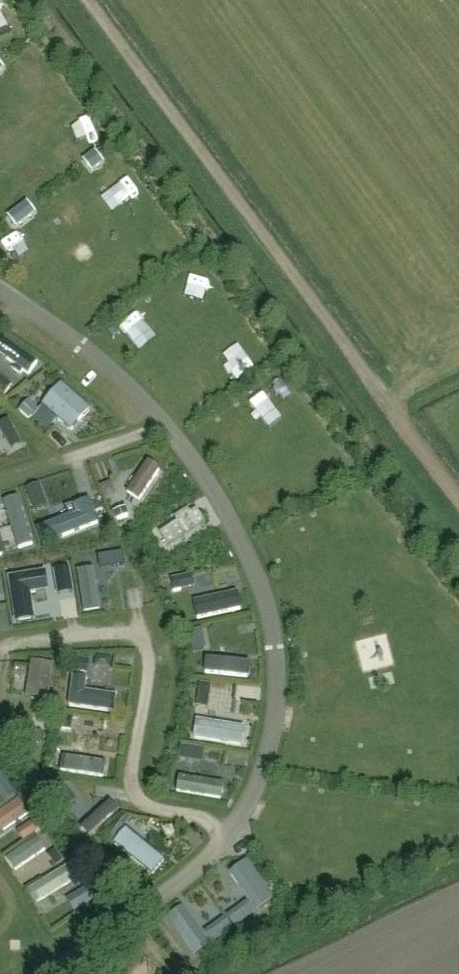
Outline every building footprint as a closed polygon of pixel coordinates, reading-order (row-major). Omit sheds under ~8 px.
[(64,118),(78,138),(95,126),(81,106),(64,118)] [(96,150),(83,160),(90,169),(103,160),(96,150)] [(26,202),(8,216),(15,225),(33,212),(26,202)] [(0,335),(0,350),(31,372),(38,361),(1,334),(0,335)] [(255,386),(267,402),(282,391),(269,375),(255,386)] [(42,404),(72,428),(91,404),(62,380),(42,404)] [(131,488),(147,497),(165,464),(149,455),(131,488)] [(93,503),(36,525),(44,545),(101,522),(93,503)] [(169,548),(205,524),(197,511),(161,534),(169,548)] [(197,588),(214,587),(212,570),(196,572),(197,588)] [(243,611),(242,597),(199,600),(200,614),(243,611)] [(366,663),(383,658),(377,635),(360,640),(366,663)] [(33,661),(28,696),(50,700),(55,664),(33,661)] [(208,673),(251,672),(251,662),(208,663),(208,673)] [(89,678),(73,676),(69,707),(116,713),(118,695),(88,692),(89,678)] [(243,739),(243,725),(197,725),(197,739),(243,739)] [(197,740),(197,755),(212,755),(212,740),(197,740)] [(107,771),(107,752),(65,751),(64,770),(107,771)] [(177,787),(223,796),(226,782),(180,772),(177,787)] [(0,806),(0,833),(32,809),(20,792),(0,806)] [(123,817),(111,830),(150,865),(162,852),(123,817)] [(19,866),(56,843),(44,823),(7,847),(19,866)] [(199,956),(282,900),(248,850),(226,865),(245,894),(203,922),(185,897),(168,909),(199,956)] [(41,903),(75,887),(64,865),(31,880),(41,903)]
